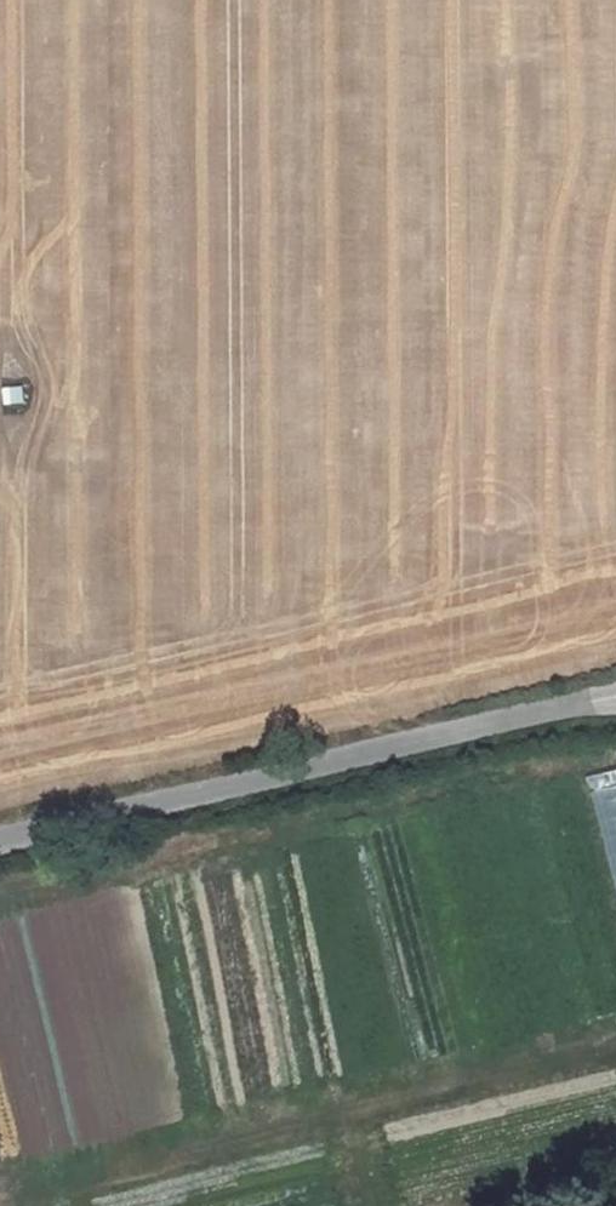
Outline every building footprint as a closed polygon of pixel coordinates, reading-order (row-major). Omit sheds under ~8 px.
[(25,384),(2,385),(4,404),(26,402),(25,384)] [(593,791),(615,878),(615,785),(593,791)]
